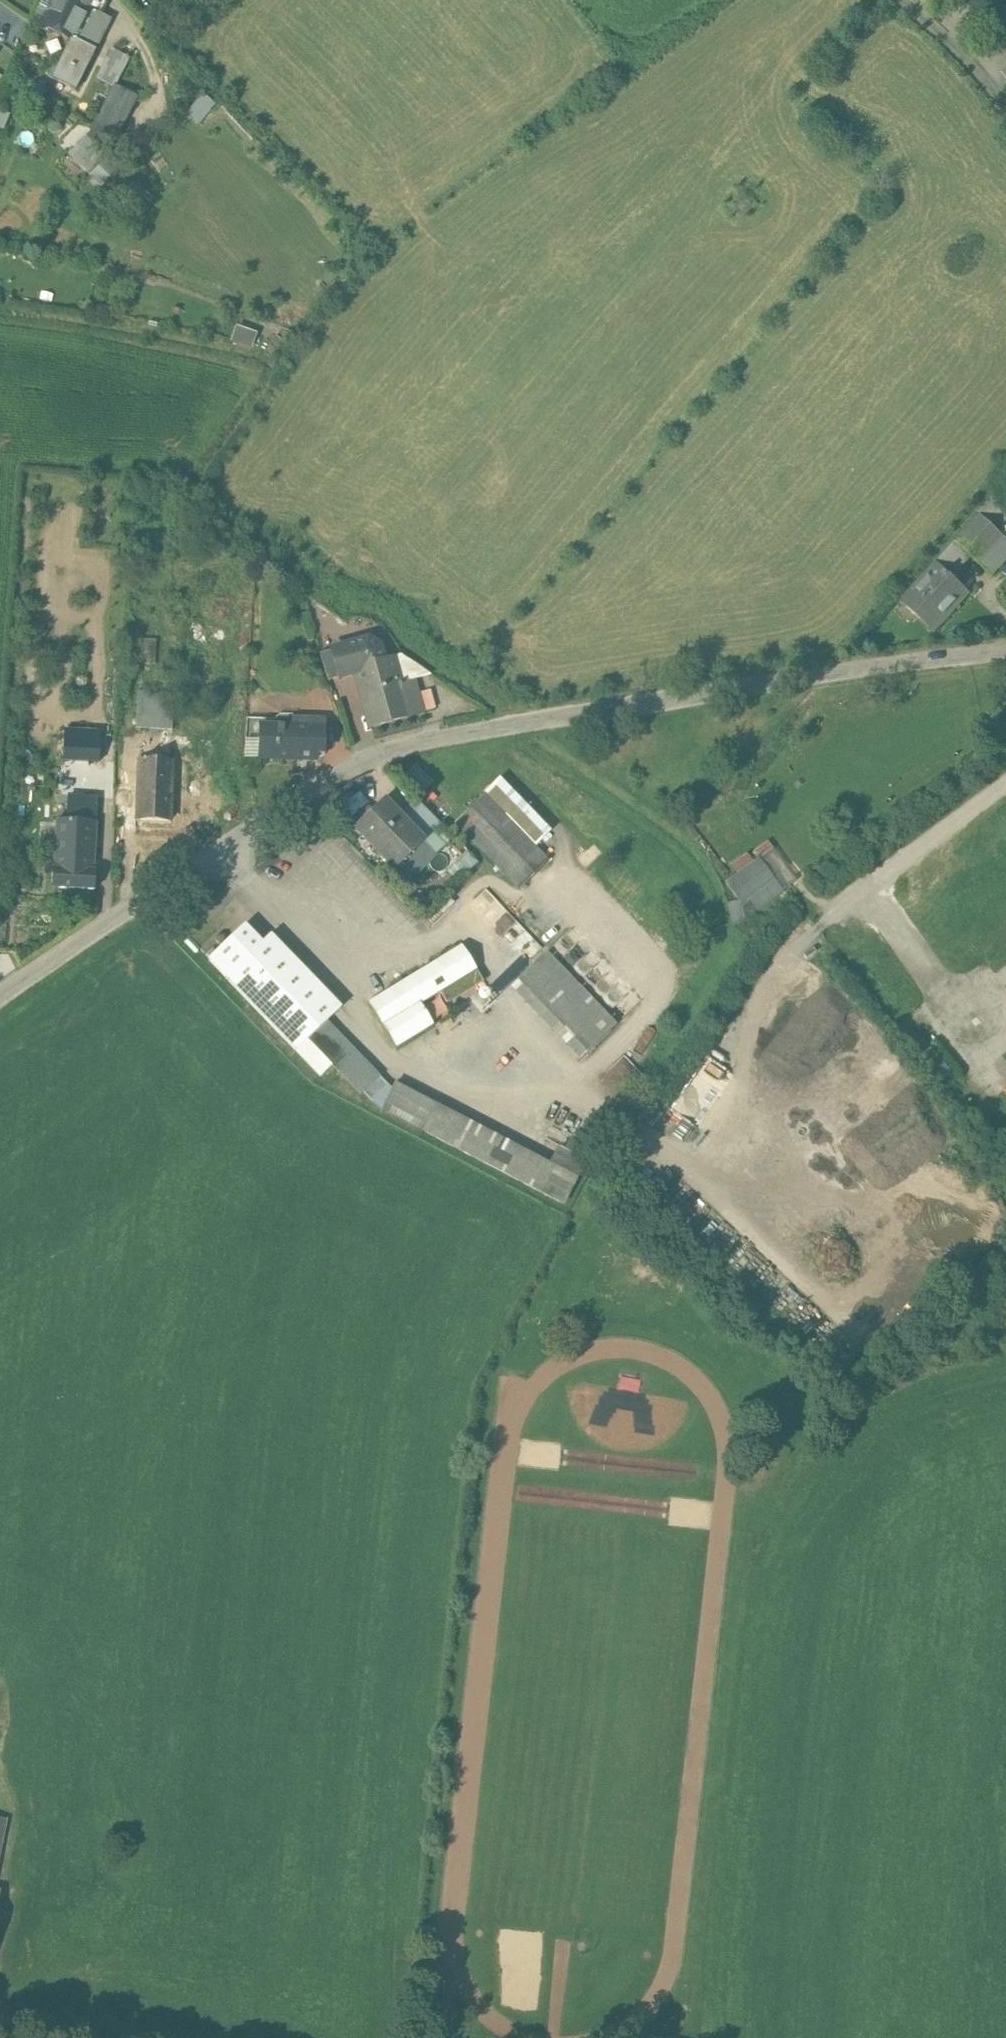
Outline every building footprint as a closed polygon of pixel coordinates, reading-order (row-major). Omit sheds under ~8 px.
[(18,0),(0,0),(0,42),(15,52),(32,10),(18,0)] [(53,2),(42,25),(71,40),(91,1),(92,1),(92,0),(50,0),(53,2)] [(91,1),(71,40),(51,79),(75,91),(110,20),(95,12),(98,4),(92,1),(91,1)] [(0,42),(0,69),(2,71),(15,52),(0,42)] [(94,77),(115,86),(128,53),(108,45),(94,77)] [(147,95),(125,84),(104,121),(125,138),(147,95)] [(200,122),(215,102),(202,92),(187,112),(200,122)] [(87,136),(68,154),(93,178),(103,168),(99,165),(107,157),(87,136)] [(118,167),(107,157),(99,165),(103,168),(93,178),(100,186),(104,182),(116,193),(126,181),(114,171),(118,167)] [(233,325),(230,340),(251,344),(254,329),(233,325)] [(902,601),(934,631),(970,594),(953,578),(973,556),(992,575),(1005,560),(1005,538),(981,515),(902,601)] [(163,638),(140,635),(139,659),(162,663),(163,638)] [(368,640),(331,650),(339,678),(357,673),(355,668),(383,661),(379,647),(368,640)] [(331,650),(320,653),(328,681),(339,678),(331,650)] [(383,661),(355,668),(357,673),(372,727),(408,717),(398,684),(394,670),(391,659),(383,661)] [(414,665),(394,670),(398,684),(415,680),(430,676),(414,665)] [(415,680),(398,684),(408,717),(423,713),(415,680)] [(163,693),(139,691),(138,705),(137,705),(136,727),(172,730),(173,707),(161,706),(163,693)] [(275,718),(247,718),(244,757),(259,758),(260,725),(292,726),(292,718),(293,718),(293,714),(280,713),(275,718)] [(293,718),(292,718),(292,726),(260,725),(259,758),(318,760),(318,758),(323,756),(323,745),(318,744),(319,719),(293,718)] [(173,760),(138,758),(136,819),(171,821),(173,760)] [(94,771),(61,770),(57,819),(96,821),(101,795),(94,771)] [(548,832),(499,780),(484,794),(488,799),(533,846),(548,832)] [(533,846),(488,799),(460,826),(517,886),(545,858),(533,846)] [(400,817),(384,800),(355,828),(395,869),(402,863),(424,841),(400,817)] [(451,835),(417,800),(400,817),(424,841),(402,863),(411,872),(414,873),(444,844),(443,843),(451,835)] [(96,821),(57,819),(54,869),(53,869),(51,888),(94,890),(96,871),(94,871),(97,821),(96,821)] [(758,858),(725,883),(738,901),(749,915),(783,891),(758,858)] [(738,901),(727,903),(733,926),(749,915),(738,901)] [(243,928),(209,960),(226,977),(260,945),(243,928)] [(341,1008),(271,935),(260,945),(226,977),(296,1050),(327,1021),(341,1008)] [(462,946),(416,974),(430,997),(440,991),(447,1003),(483,981),(462,946)] [(616,1025),(546,952),(518,981),(588,1053),(616,1025)] [(416,974),(369,1003),(396,1047),(433,1024),(420,1003),(430,997),(416,974)] [(493,1003),(494,999),(493,995),(491,992),(488,990),(484,989),(480,990),(477,992),(475,995),(474,999),(475,1003),(477,1006),(480,1008),(484,1009),(488,1008),(491,1006),(493,1003)] [(327,1021),(296,1050),(320,1076),(351,1046),(327,1021)] [(380,1077),(355,1051),(336,1069),(361,1095),(364,1092),(380,1077)] [(380,1077),(364,1092),(372,1100),(388,1085),(380,1077)] [(436,1104),(395,1083),(382,1108),(423,1130),(436,1104)] [(552,1165),(436,1104),(423,1130),(564,1203),(587,1161),(561,1147),(552,1165)]
